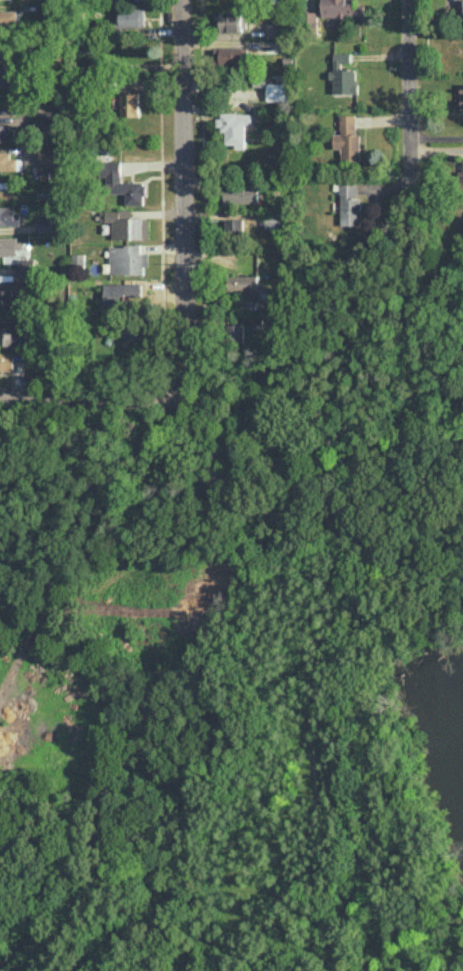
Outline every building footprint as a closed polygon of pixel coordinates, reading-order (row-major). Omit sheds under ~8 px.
[(365,17),(366,3),(356,3),(356,0),(323,0),(323,17),(365,17)] [(145,8),(116,8),(117,27),(145,26),(145,8)] [(10,29),(10,23),(17,23),(17,10),(0,10),(0,28),(10,29)] [(317,10),(306,11),(306,31),(318,30),(317,10)] [(247,30),(247,12),(215,13),(216,31),(247,30)] [(287,23),(268,22),(267,37),(286,38),(287,23)] [(220,64),(248,63),(248,46),(220,47),(220,64)] [(334,93),(357,93),(357,68),(342,68),(342,62),(351,62),(351,52),(333,53),(333,79),(334,79),(334,93)] [(0,63),(0,87),(10,87),(9,63),(0,63)] [(267,83),(268,100),(290,99),(289,82),(267,83)] [(140,115),(139,92),(120,92),(121,116),(140,115)] [(58,110),(37,111),(37,129),(58,128),(58,110)] [(251,112),(218,112),(219,128),(225,128),(226,143),(235,143),(236,148),(245,148),(245,124),(252,124),(251,112)] [(361,133),(356,132),(356,114),(340,114),(339,133),(334,133),(333,145),(341,145),(341,160),(360,160),(361,133)] [(60,166),(60,147),(39,147),(38,166),(60,166)] [(17,170),(17,157),(10,157),(10,152),(0,152),(0,170),(17,170)] [(125,204),(145,204),(145,182),(121,182),(120,160),(103,161),(103,193),(125,192),(125,204)] [(340,224),(361,225),(362,197),(357,197),(358,181),(341,180),(340,224)] [(258,185),(224,186),(224,203),(258,202),(258,185)] [(0,206),(0,225),(20,225),(20,213),(14,213),(14,206),(0,206)] [(149,217),(118,217),(118,212),(100,212),(101,221),(112,221),(112,239),(149,238),(149,217)] [(282,212),(265,213),(266,228),(283,227),(282,212)] [(243,218),(224,219),(225,232),(244,231),(243,218)] [(17,255),(17,237),(0,237),(0,255),(17,255)] [(110,245),(110,274),(147,273),(147,252),(141,252),(141,244),(110,245)] [(18,274),(35,274),(35,258),(18,258),(18,274)] [(228,293),(244,294),(244,300),(260,301),(260,275),(228,275),(228,293)] [(104,283),(104,305),(127,306),(127,296),(143,296),(143,283),(104,283)] [(0,288),(0,310),(21,310),(20,294),(13,294),(12,288),(0,288)] [(243,323),(226,323),(227,341),(243,341),(243,323)] [(123,325),(123,338),(144,338),(144,325),(123,325)] [(21,326),(0,326),(0,345),(21,345),(21,326)] [(15,370),(15,352),(0,352),(0,370),(15,370)]
